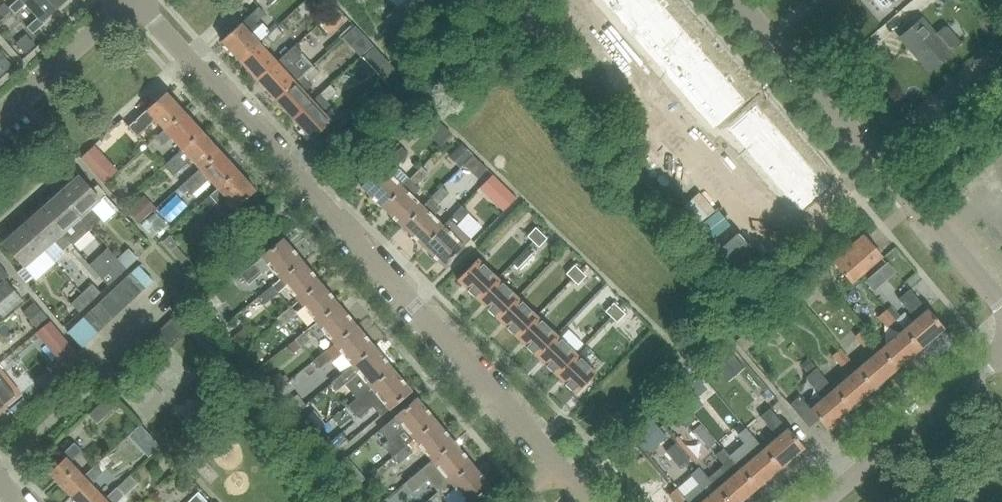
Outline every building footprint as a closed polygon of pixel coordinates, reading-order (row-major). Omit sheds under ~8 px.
[(25,0),(19,0),(9,9),(14,15),(25,5),(22,2),(25,0)] [(25,5),(37,19),(27,28),(32,34),(43,25),(40,23),(66,0),(25,0),(22,2),(25,5)] [(405,0),(389,0),(387,2),(394,10),(405,0)] [(415,7),(408,0),(405,0),(396,8),(404,17),(415,7)] [(576,7),(582,14),(591,6),(586,0),(584,0),(576,7)] [(614,14),(629,0),(602,0),(614,14)] [(614,14),(627,29),(630,33),(661,6),(656,0),(629,0),(614,14)] [(661,6),(630,33),(633,36),(647,52),(677,25),(661,6)] [(239,61),(258,43),(250,34),(258,26),(255,23),(265,14),(259,7),(248,17),(241,24),(240,24),(221,41),(239,61)] [(394,26),(404,17),(396,8),(386,18),(393,27),(394,26)] [(960,44),(947,29),(944,29),(935,36),(921,20),(900,39),(929,73),(951,54),(950,54),(962,44),(961,43),(960,44)] [(677,25),(647,52),(660,67),(663,71),(694,44),(677,25)] [(257,81),(277,63),(265,50),(283,34),(276,26),(258,43),(239,61),(257,81)] [(627,29),(618,37),(624,44),(633,36),(630,33),(627,29)] [(618,37),(609,45),(615,52),(624,44),(618,37)] [(694,44),(663,71),(680,90),(710,63),(694,44)] [(290,63),(301,53),(294,46),(283,56),(290,63)] [(275,100),(294,82),(277,63),(257,81),(275,100)] [(710,63),(680,90),(696,109),(727,82),(710,63)] [(293,119),(312,102),(304,93),(312,86),(308,82),(319,72),(312,65),(294,82),(275,100),(293,119)] [(660,67),(651,75),(657,82),(666,74),(663,71),(660,67)] [(651,75),(642,83),(648,90),(657,82),(651,75)] [(727,82),(696,109),(699,112),(713,128),(744,102),(727,82)] [(325,102),(336,91),(330,84),(319,94),(325,102)] [(164,130),(183,113),(165,93),(138,118),(128,127),(136,136),(154,120),(164,130)] [(311,139),(330,122),(312,102),(293,119),(311,139)] [(755,105),(727,129),(742,146),(770,122),(755,105)] [(694,106),(684,113),(690,120),(699,112),(696,109),(694,106)] [(182,150),(201,132),(183,113),(164,130),(146,147),(152,154),(163,144),(163,145),(171,138),(182,150)] [(684,113),(675,121),(681,128),(690,120),(684,113)] [(770,122),(742,146),(756,162),(784,138),(770,122)] [(200,169),(219,151),(201,132),(182,150),(174,157),(164,166),(173,176),(191,159),(200,169)] [(784,138),(756,162),(770,178),(798,154),(784,138)] [(409,180),(398,170),(396,167),(408,154),(400,147),(388,160),(387,160),(361,188),(382,208),(421,167),(409,180)] [(218,189),(237,171),(219,151),(200,169),(182,186),(191,195),(209,179),(218,188),(218,189)] [(723,151),(714,159),(719,165),(729,157),(723,151)] [(798,154),(770,178),(784,195),(812,170),(798,154)] [(729,157),(719,165),(725,171),(734,163),(729,157)] [(402,227),(422,207),(408,194),(416,186),(416,187),(428,174),(421,167),(382,208),(402,227)] [(812,170),(784,195),(799,212),(827,187),(812,170)] [(218,189),(218,188),(200,205),(206,212),(217,202),(219,205),(227,198),(236,208),(255,191),(237,171),(218,189)] [(101,219),(91,208),(99,200),(78,176),(59,193),(90,229),(101,219)] [(752,184),(742,192),(748,198),(757,190),(752,184)] [(436,206),(448,193),(441,186),(429,200),(436,206)] [(757,190),(748,198),(753,204),(762,196),(757,190)] [(59,193),(40,210),(71,243),(71,244),(72,245),(90,229),(59,193)] [(144,196),(128,210),(139,222),(155,208),(144,196)] [(456,226),(468,213),(462,206),(449,219),(442,226),(422,247),(443,266),(470,239),(456,226)] [(422,247),(442,226),(422,207),(402,227),(422,247)] [(71,243),(40,210),(21,227),(52,261),(52,260),(43,250),(53,241),(62,251),(71,244),(71,243)] [(781,217),(771,225),(777,231),(786,223),(781,217)] [(21,227),(3,243),(24,267),(35,258),(44,268),(52,261),(21,227)] [(535,228),(527,236),(533,242),(541,233),(535,228)] [(541,233),(533,242),(538,247),(547,239),(541,233)] [(851,285),(882,259),(862,236),(831,262),(851,285)] [(280,279),(302,261),(284,238),(240,275),(247,282),(260,271),(262,273),(270,267),(280,279)] [(126,269),(136,259),(128,250),(118,260),(126,269)] [(477,259),(457,279),(477,299),(497,278),(477,259)] [(115,279),(126,269),(118,260),(107,270),(115,279)] [(298,300),(320,282),(302,261),(280,279),(259,297),(265,304),(279,292),(286,286),(298,300)] [(574,265),(566,274),(572,279),(580,271),(574,265)] [(145,289),(153,281),(138,266),(130,273),(145,289)] [(580,271),(572,279),(577,285),(586,276),(580,271)] [(137,296),(145,289),(130,273),(122,281),(137,296)] [(497,278),(477,299),(497,318),(517,297),(497,278)] [(23,301),(5,279),(0,283),(0,317),(2,319),(23,301)] [(129,304),(137,296),(122,281),(114,288),(129,304)] [(316,321),(338,303),(320,282),(298,300),(316,321)] [(89,303),(100,293),(91,284),(81,294),(89,303)] [(121,311),(129,304),(114,288),(106,296),(121,311)] [(903,330),(919,349),(942,329),(909,290),(898,300),(915,320),(903,330)] [(79,313),(89,303),(81,294),(70,304),(79,313)] [(113,318),(121,311),(106,296),(99,303),(113,318)] [(517,297),(497,318),(516,336),(536,316),(517,297)] [(105,326),(113,318),(99,303),(91,310),(105,326)] [(334,343),(356,325),(338,303),(316,321),(309,328),(295,339),(301,347),(313,337),(316,340),(326,333),(334,343)] [(613,303),(605,312),(611,317),(619,309),(613,303)] [(283,325),(288,321),(297,314),(290,306),(277,318),(278,320),(283,325)] [(619,309),(611,317),(616,323),(625,314),(619,309)] [(97,333),(105,326),(91,310),(83,318),(97,333)] [(886,328),(895,321),(885,310),(877,317),(886,328)] [(635,312),(625,329),(635,335),(645,318),(635,312)] [(536,316),(516,336),(536,355),(556,334),(536,316)] [(188,332),(176,320),(173,317),(155,334),(170,349),(188,332)] [(89,341),(97,333),(83,318),(75,325),(89,341)] [(82,348),(89,341),(75,325),(67,333),(82,348)] [(352,365),(374,347),(356,325),(334,343),(352,365)] [(864,347),(872,340),(863,329),(855,336),(864,347)] [(896,369),(919,349),(903,330),(880,350),(896,369)] [(556,334),(536,355),(556,374),(575,353),(556,334)] [(352,365),(345,371),(351,379),(358,372),(370,386),(392,368),(374,347),(352,365)] [(841,367),(849,360),(839,349),(831,356),(841,367)] [(319,368),(333,357),(327,350),(313,361),(319,368)] [(873,389),(896,369),(880,350),(857,370),(873,389)] [(575,353),(556,374),(576,393),(596,372),(575,353)] [(370,386),(347,406),(357,418),(372,405),(380,415),(410,390),(392,368),(370,386)] [(816,369),(805,377),(823,399),(810,410),(799,397),(789,405),(808,427),(818,419),(826,429),(850,409),(833,390),(816,369)] [(850,409),(873,389),(857,370),(833,390),(850,409)] [(19,393),(2,373),(0,371),(0,410),(19,393)] [(337,390),(351,379),(345,371),(331,382),(337,390)] [(721,379),(727,392),(738,386),(732,374),(721,379)] [(96,425),(118,407),(110,397),(88,415),(96,425)] [(417,398),(374,434),(382,444),(403,426),(413,438),(435,420),(417,398)] [(802,448),(786,430),(769,409),(759,417),(776,438),(763,450),(778,468),(802,448)] [(431,460),(453,442),(435,420),(413,438),(405,445),(391,457),(397,464),(411,452),(415,456),(423,450),(431,460)] [(313,436),(331,457),(349,441),(341,432),(332,440),(322,429),(313,436)] [(756,488),(778,468),(763,450),(745,429),(737,436),(744,444),(729,457),(740,469),(756,488)] [(449,482),(470,463),(453,442),(431,460),(449,482)] [(86,481),(83,478),(69,463),(81,451),(74,444),(61,456),(64,459),(49,473),(70,496),(86,481)] [(756,488),(740,469),(729,457),(722,449),(715,455),(724,465),(708,478),(717,489),(728,501),(739,501),(756,488)] [(102,473),(116,460),(109,452),(95,466),(83,478),(86,481),(70,496),(76,501),(106,501),(104,500),(90,485),(102,473)] [(449,482),(465,501),(469,501),(489,486),(470,463),(449,482)] [(717,489),(709,480),(699,469),(676,488),(686,499),(688,501),(728,501),(717,489)] [(123,496),(116,488),(104,500),(106,501),(118,501),(123,496)] [(447,495),(441,488),(428,499),(430,501),(439,501),(447,495)] [(686,499),(676,488),(669,495),(675,501),(683,501),(686,499)] [(198,493),(188,501),(206,501),(198,493)]
